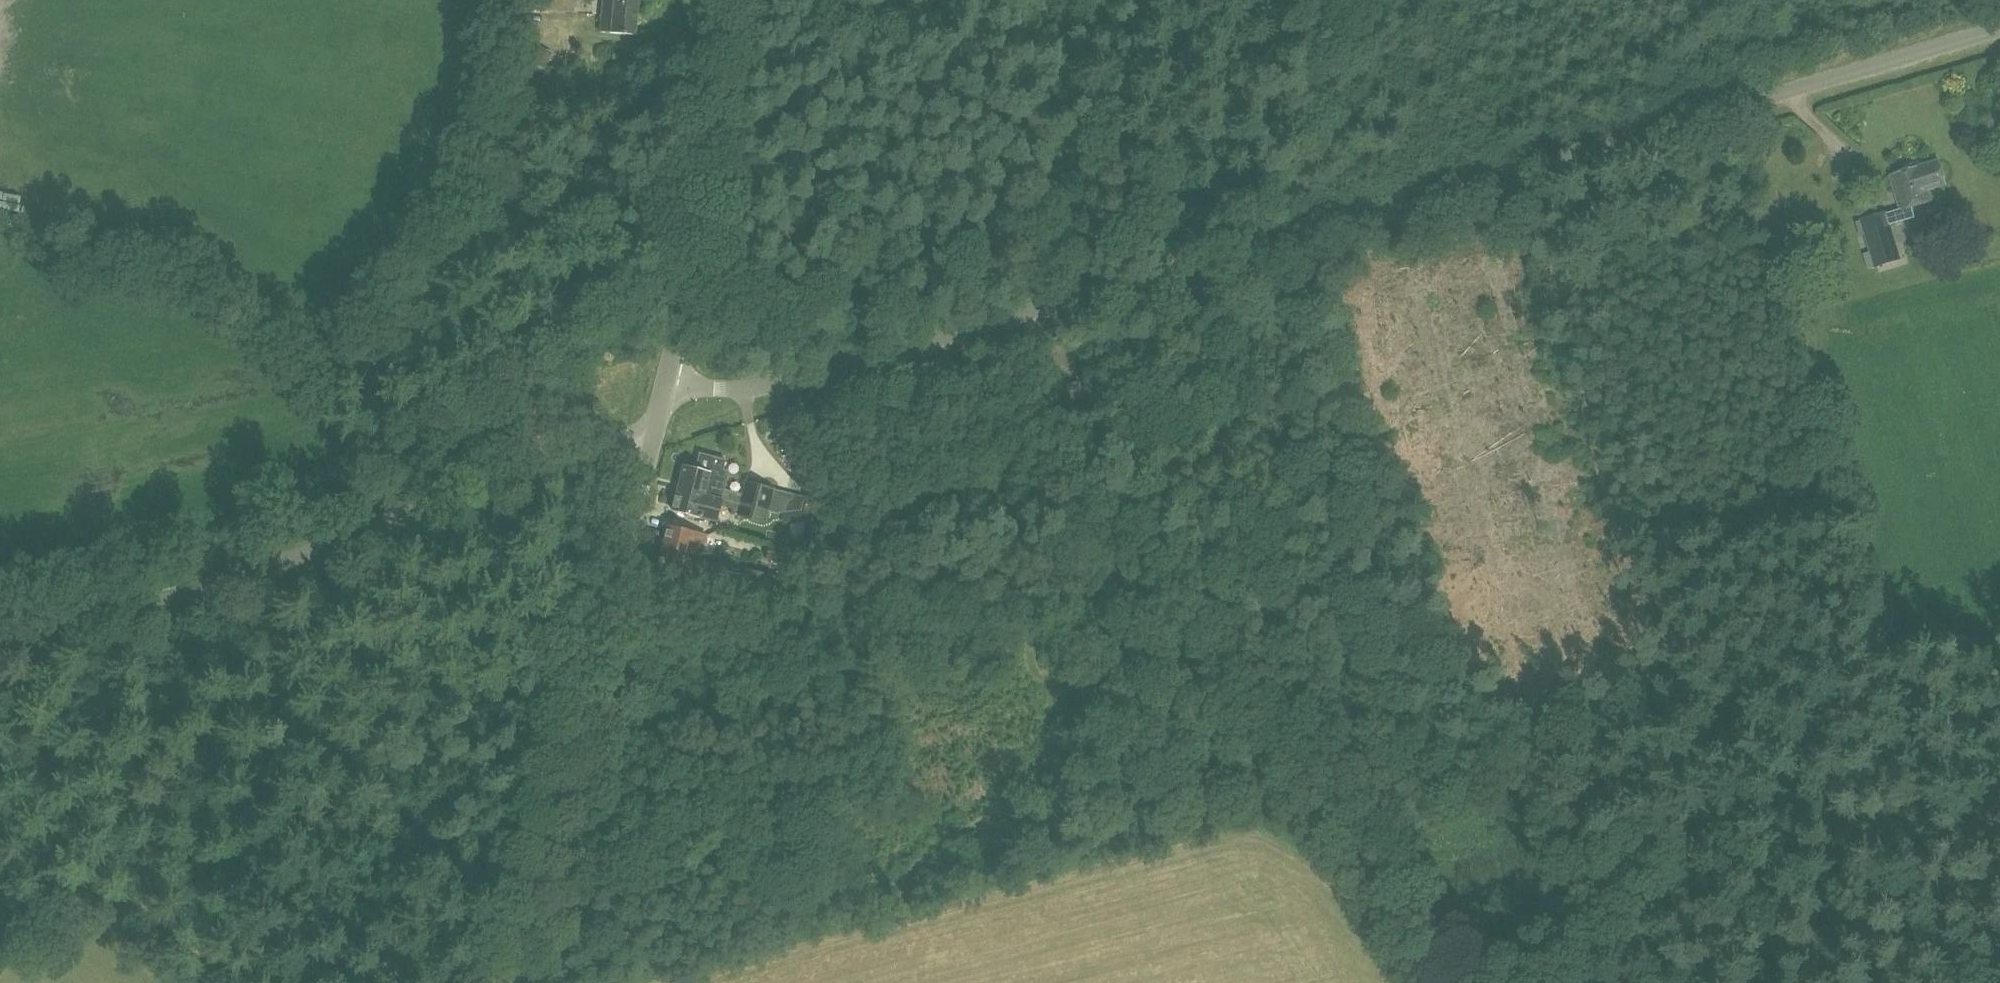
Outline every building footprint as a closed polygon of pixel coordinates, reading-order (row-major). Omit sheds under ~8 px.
[(636,36),(640,0),(604,0),(601,33),(636,36)] [(1939,161),(1891,176),(1901,211),(1932,201),(1929,190),(1946,185),(1939,161)] [(1870,255),(1897,247),(1886,213),(1860,221),(1870,255)] [(1067,384),(1072,401),(1084,397),(1079,380),(1067,384)] [(799,452),(782,457),(792,472),(811,466),(799,452)] [(683,467),(677,490),(721,501),(729,473),(723,471),(726,461),(699,454),(695,470),(683,467)] [(671,511),(710,521),(716,523),(721,501),(677,490),(671,511)] [(740,506),(735,527),(762,534),(768,514),(740,506)] [(667,528),(662,549),(689,556),(691,548),(703,551),(706,538),(667,528)] [(790,566),(792,562),(795,548),(768,542),(764,561),(790,566)] [(694,580),(699,564),(688,561),(689,556),(662,549),(656,570),(694,580)] [(787,581),(742,571),(722,566),(720,577),(740,582),(736,600),(779,610),(787,581)]
